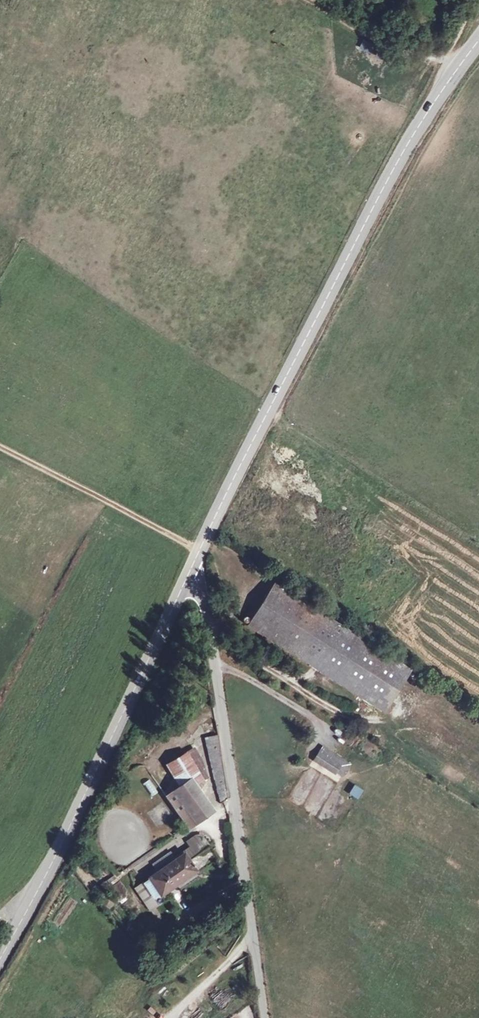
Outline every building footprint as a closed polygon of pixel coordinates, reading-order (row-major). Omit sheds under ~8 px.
[(246,625),(331,679),(358,636),(273,583),(246,625)] [(331,679),(384,712),(411,670),(358,636),(331,679)] [(218,734),(205,737),(218,802),(225,798),(218,734)] [(322,746),(315,757),(342,775),(350,764),(322,746)] [(193,748),(186,753),(199,773),(204,781),(207,778),(208,775),(202,760),(193,748)] [(166,765),(179,787),(191,779),(199,773),(186,753),(166,765)] [(149,779),(142,784),(151,797),(158,793),(149,779)] [(179,787),(166,797),(188,828),(213,810),(198,790),(191,779),(179,787)] [(347,795),(358,800),(363,790),(353,785),(347,795)] [(194,836),(191,838),(201,852),(209,846),(201,835),(194,836)] [(201,852),(188,861),(195,871),(197,873),(217,858),(209,846),(201,852)] [(170,851),(151,864),(157,873),(177,860),(170,851)] [(157,873),(143,883),(159,905),(199,877),(197,873),(195,871),(188,861),(184,855),(177,860),(157,873)] [(159,905),(143,883),(135,889),(150,912),(159,905)]
